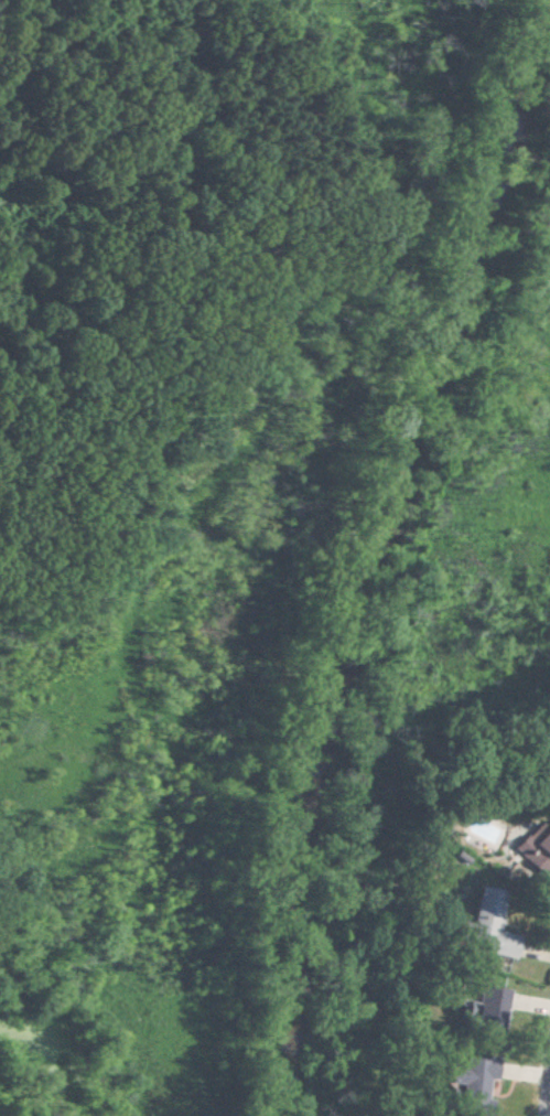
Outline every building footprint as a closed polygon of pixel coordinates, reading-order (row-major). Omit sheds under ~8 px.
[(549,854),(549,825),(539,815),(508,848),(538,875),(549,862),(546,858),(549,854)] [(480,952),(511,957),(513,946),(519,948),(521,935),(494,930),(501,890),(474,885),(465,939),(481,942),(480,952)] [(505,990),(477,984),(469,1022),(480,1024),(479,1031),(496,1035),(505,990)] [(495,1057),(461,1055),(461,1067),(447,1066),(446,1083),(459,1083),(457,1113),(486,1114),(487,1078),(494,1079),(495,1057)]
